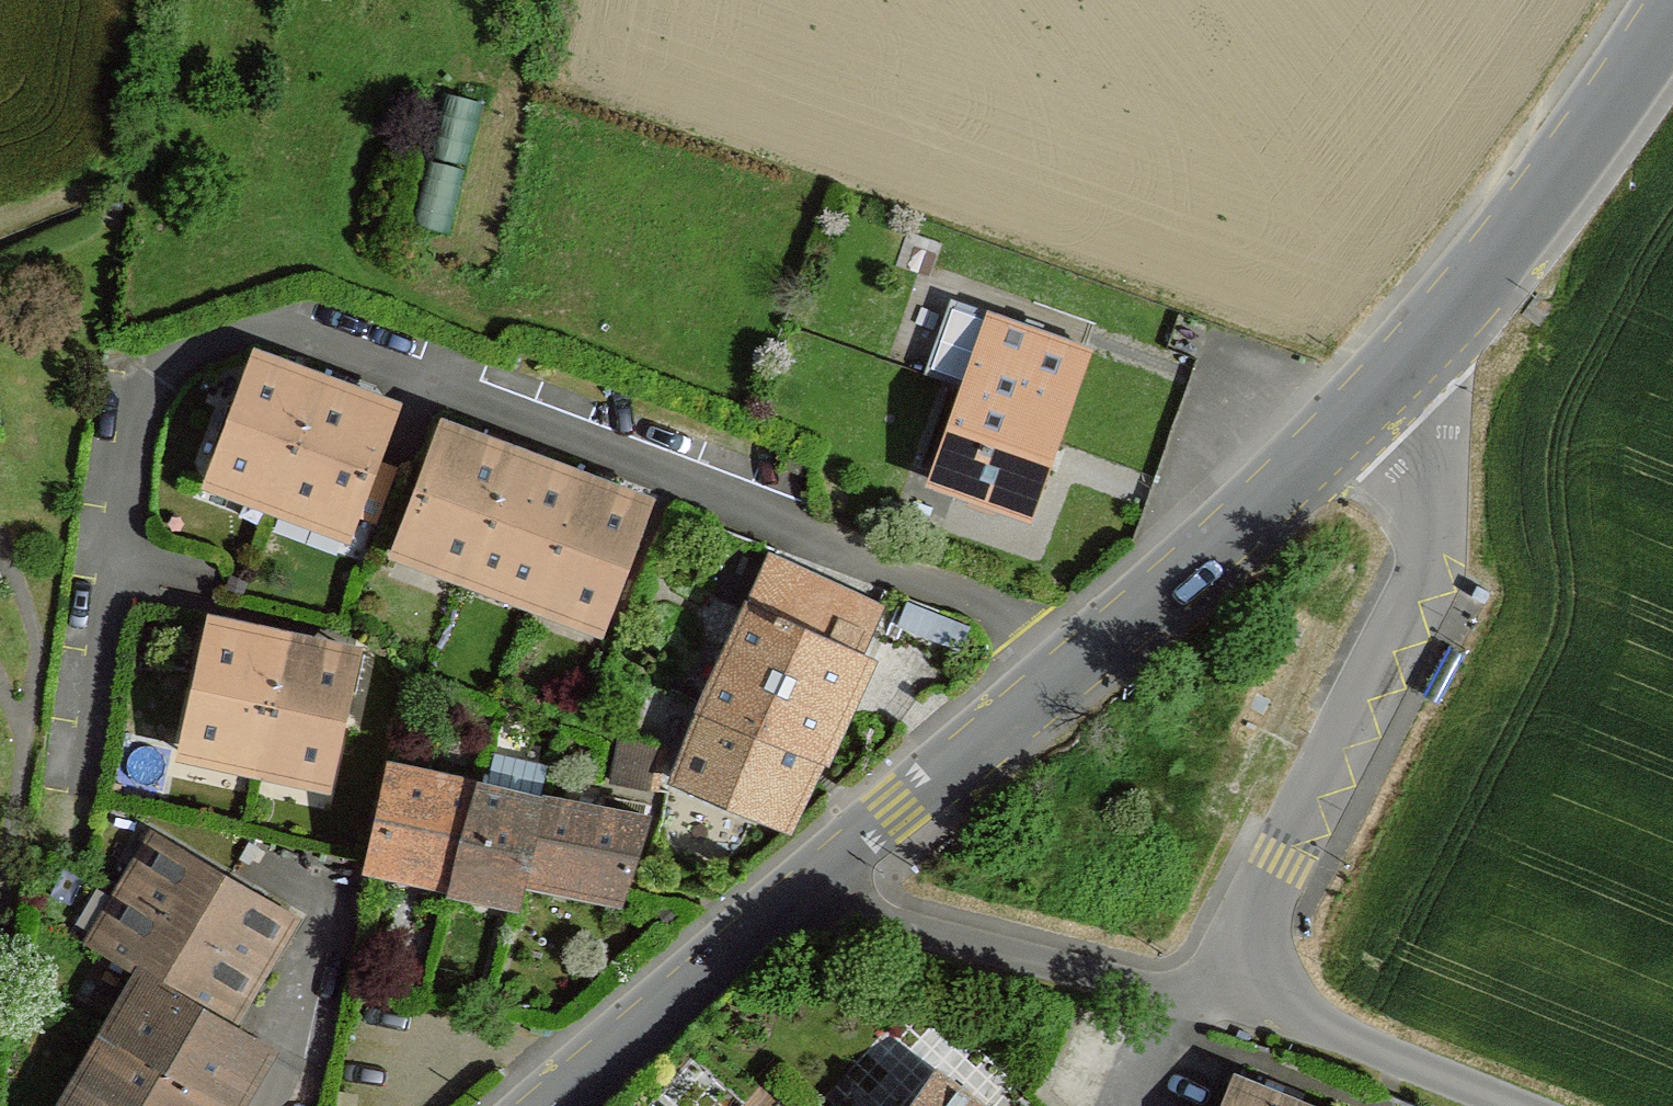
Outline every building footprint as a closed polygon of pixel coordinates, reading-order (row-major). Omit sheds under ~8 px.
[(938,351),(976,364),(995,314),(957,301),(938,351)] [(976,364),(967,388),(1013,404),(1004,432),(1051,447),(1087,348),(995,314),(976,364)] [(284,385),(291,367),(258,356),(252,374),(284,385)] [(284,385),(252,374),(218,466),(286,491),(321,399),(328,383),(291,367),(284,385)] [(351,410),(356,394),(328,383),(321,399),(351,410)] [(1013,404),(967,388),(934,479),(1029,510),(1051,447),(1004,432),(1013,404)] [(351,410),(321,399),(286,491),(352,516),(393,406),(356,394),(351,410)] [(480,440),(446,427),(405,537),(471,560),(504,468),(475,457),(480,440)] [(512,451),(480,440),(475,457),(504,468),(512,451)] [(504,468),(471,560),(539,585),(572,493),(540,482),(547,464),(512,451),(504,468)] [(579,477),(547,464),(540,482),(572,493),(579,477)] [(572,493),(539,585),(605,611),(641,519),(618,511),(624,493),(579,477),(572,493)] [(647,501),(624,493),(618,511),(641,519),(647,501)] [(750,609),(855,656),(873,617),(769,569),(750,609)] [(708,708),(811,750),(855,656),(750,609),(708,708)] [(284,638),(247,631),(243,647),(208,640),(189,733),(260,751),(284,638)] [(321,644),(284,638),(260,751),(329,766),(350,670),(317,663),(321,644)] [(708,708),(678,781),(778,824),(811,750),(708,708)] [(621,739),(614,783),(649,789),(656,745),(621,739)] [(484,786),(396,766),(377,860),(457,879),(484,786)] [(484,786),(457,879),(517,892),(523,869),(543,797),(484,786)] [(543,797),(523,869),(624,889),(648,819),(543,797)] [(156,840),(124,892),(259,974),(291,920),(156,840)] [(90,947),(142,977),(226,1026),(259,974),(124,892),(90,947)] [(142,977),(109,1031),(216,1093),(226,1100),(258,1045),(226,1026),(142,977)] [(67,1105),(209,1105),(216,1093),(109,1031),(67,1105)] [(955,1070),(931,1105),(1011,1105),(955,1070)] [(1238,1105),(1303,1105),(1247,1082),(1238,1105)]
